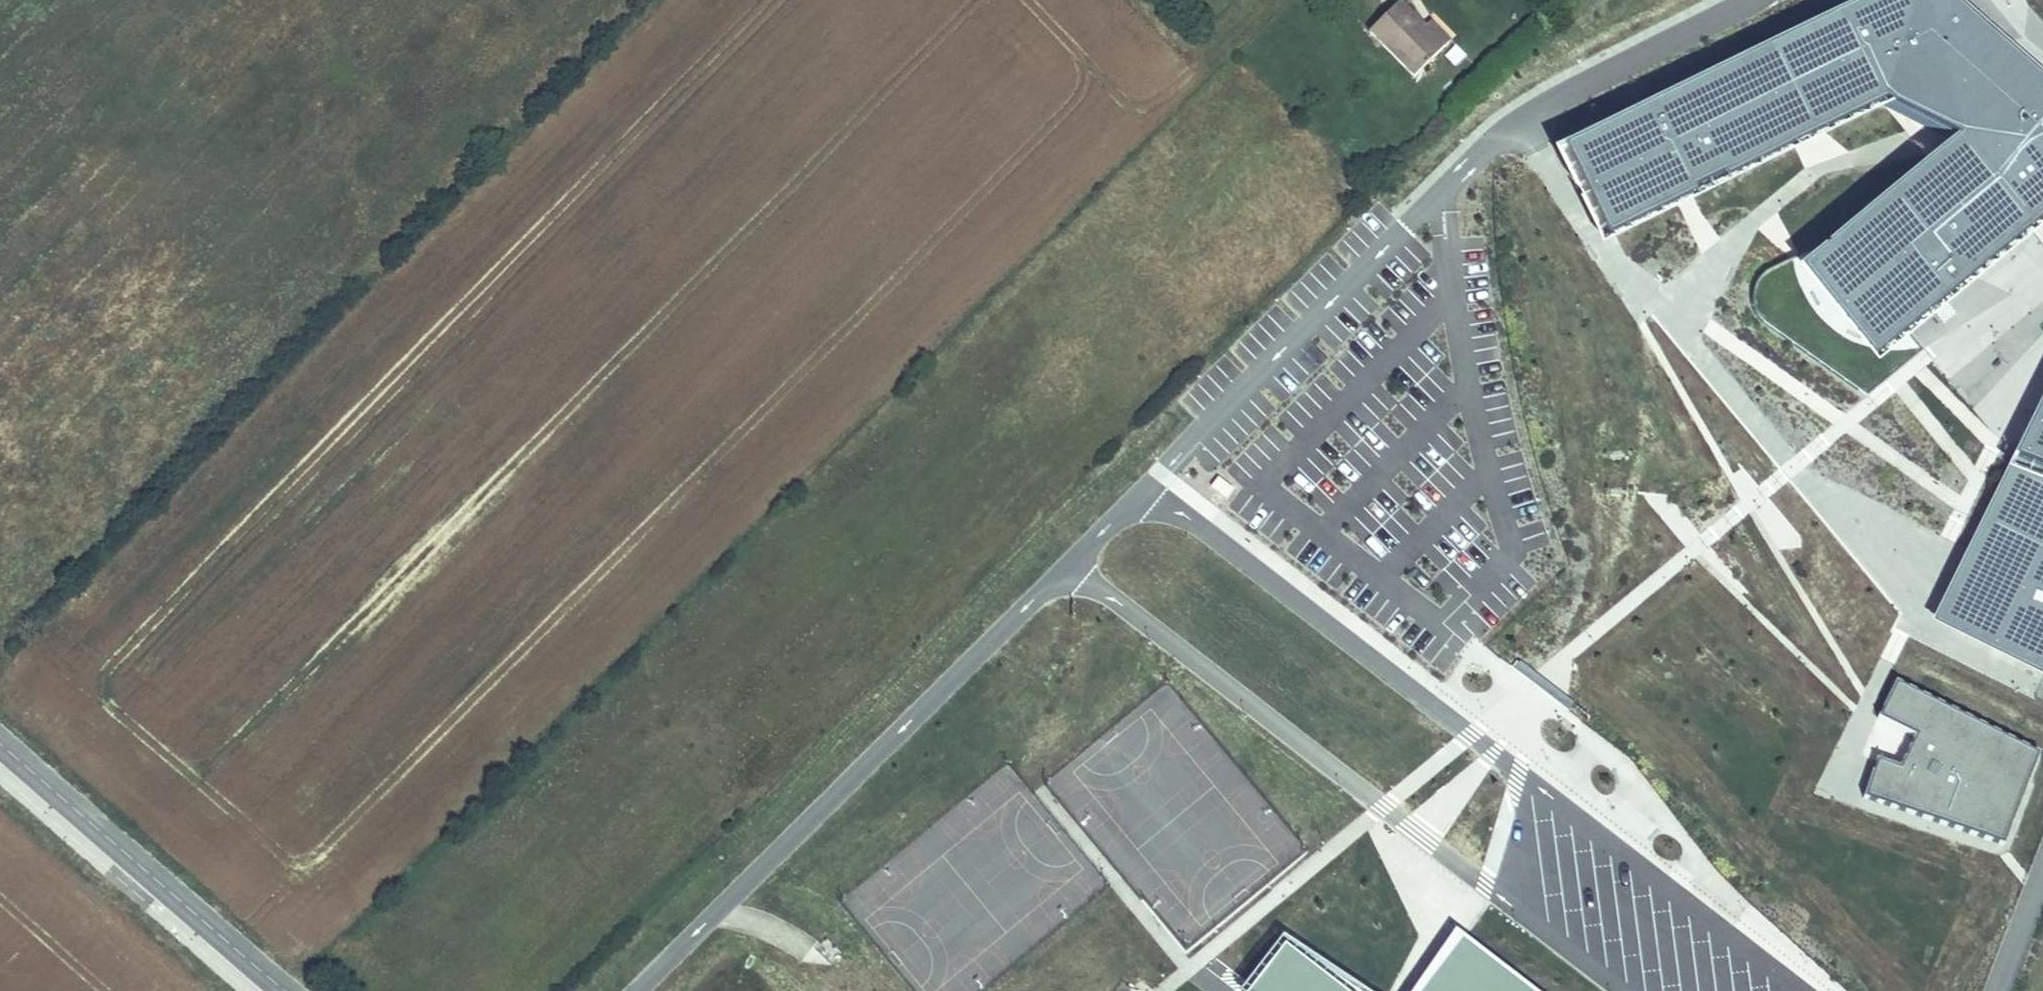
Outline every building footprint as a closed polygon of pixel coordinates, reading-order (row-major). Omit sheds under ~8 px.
[(1956,0),(1875,0),(1566,151),(1617,250),(1897,110),(1962,142),(1802,277),(1882,371),(2042,238),(2042,75),(1956,0)] [(1365,42),(1417,94),(1448,63),(1424,40),(1396,12),(1365,42)] [(1433,29),(1424,40),(1448,63),(1458,52),(1433,29)] [(1805,171),(1847,152),(1841,140),(1800,159),(1805,171)] [(2042,681),(2042,409),(2014,470),(1934,627),(2042,681)] [(2038,753),(1897,682),(1881,716),(1919,738),(1901,770),(1878,765),(1868,801),(2005,843),(2038,753)] [(1462,941),(1426,990),(1529,990),(1462,941)] [(1285,951),(1253,990),(1337,990),(1285,951)]
